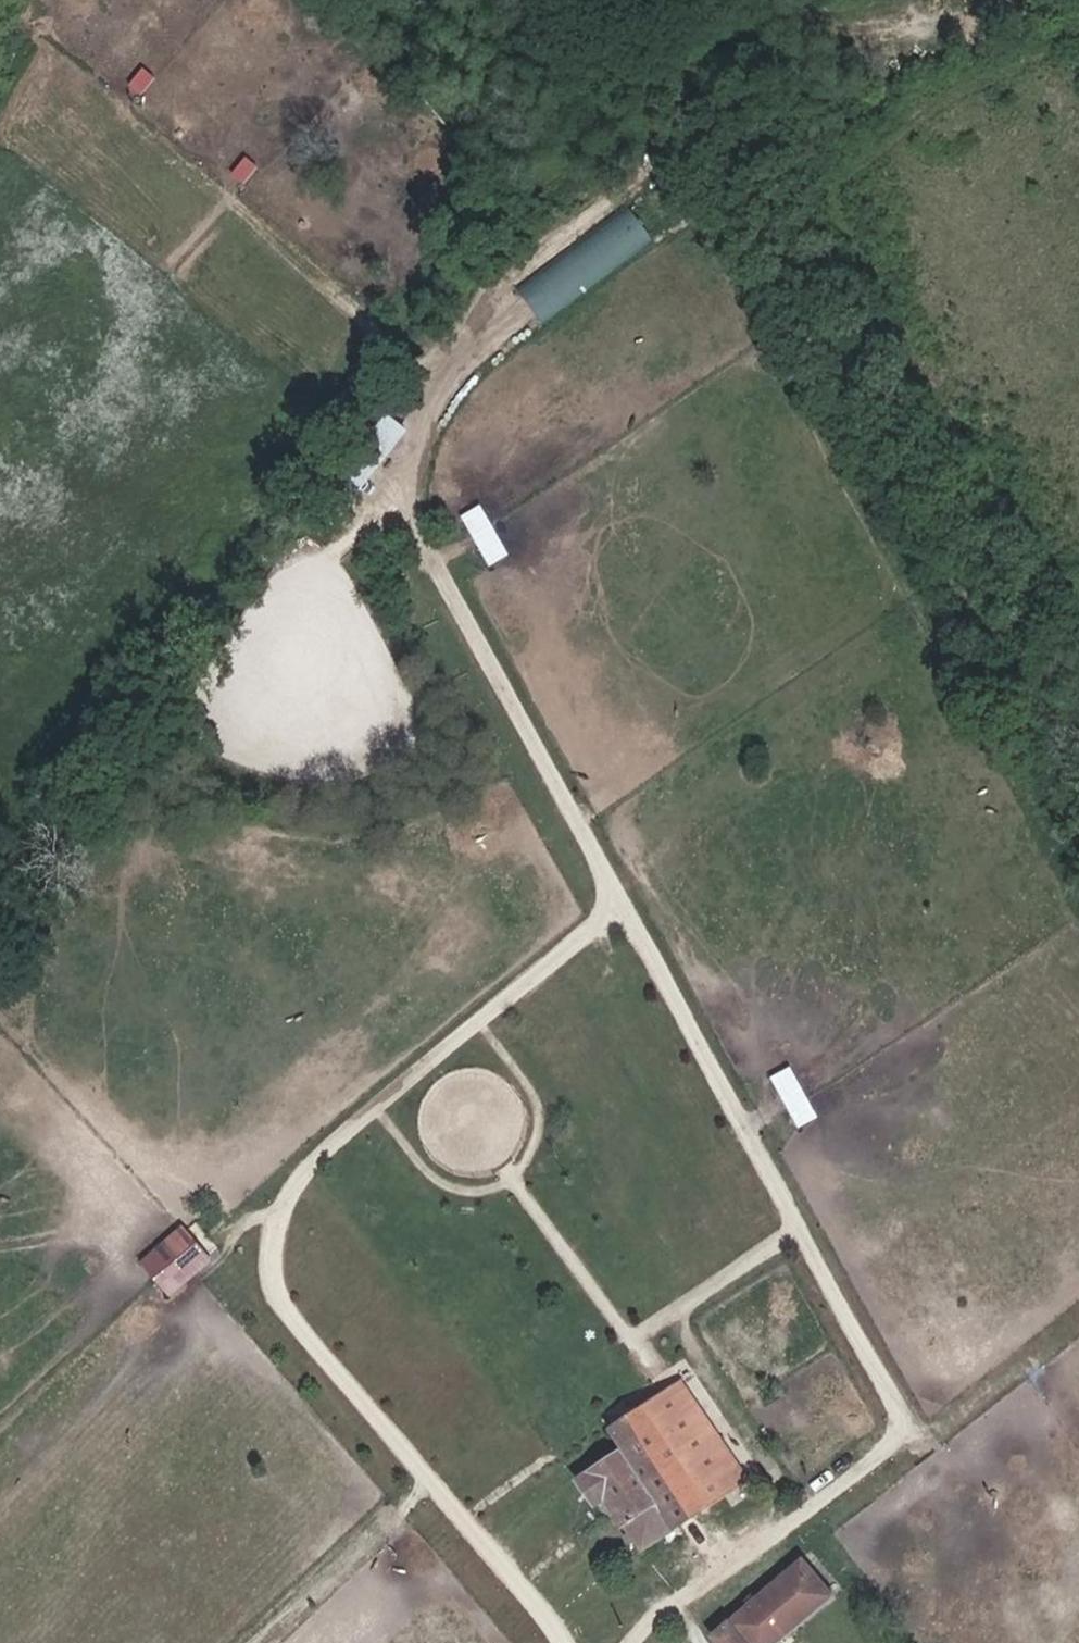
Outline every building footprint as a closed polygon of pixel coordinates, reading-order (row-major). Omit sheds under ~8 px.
[(629,201),(520,288),(547,322),(657,235),(629,201)] [(490,563),(511,552),(484,501),(463,513),(490,563)] [(797,1126),(819,1117),(797,1063),(774,1072),(797,1126)] [(172,1295),(216,1258),(185,1222),(141,1258),(172,1295)] [(663,1381),(603,1424),(607,1430),(596,1438),(608,1456),(564,1488),(579,1509),(591,1503),(634,1556),(736,1483),(732,1474),(744,1466),(680,1378),(667,1386),(663,1381)] [(705,1637),(711,1642),(777,1642),(826,1601),(795,1562),(705,1637)]
